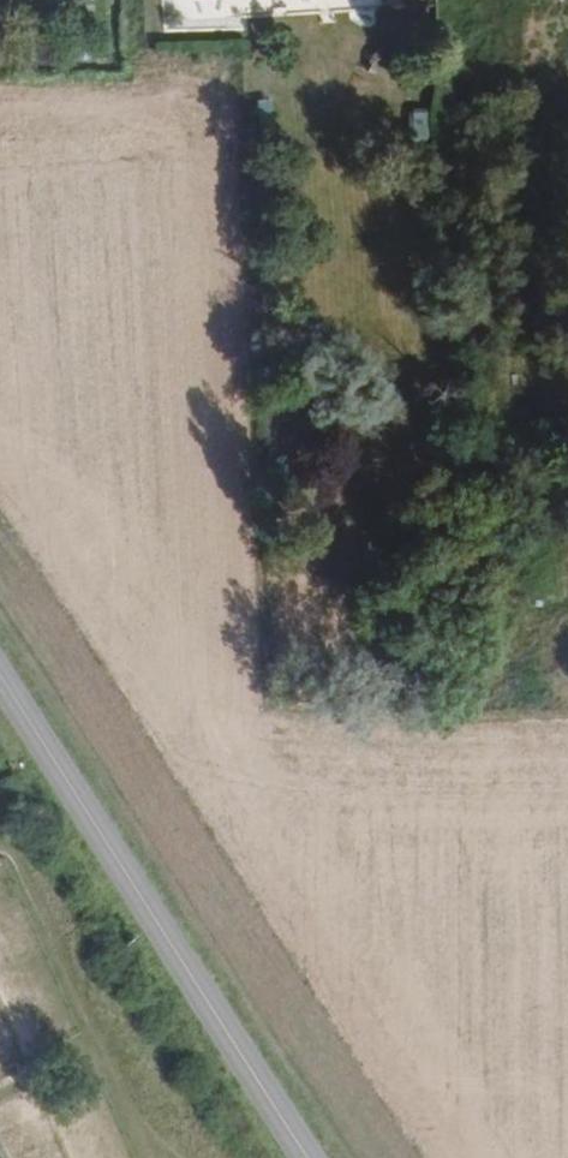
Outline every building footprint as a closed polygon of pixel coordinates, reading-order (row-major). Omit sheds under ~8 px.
[(429,113),(412,112),(411,150),(429,151),(429,113)]
